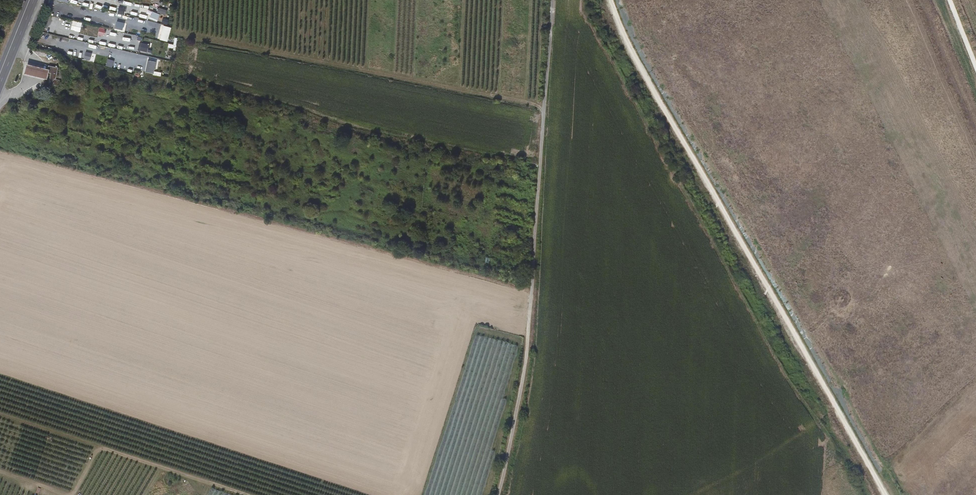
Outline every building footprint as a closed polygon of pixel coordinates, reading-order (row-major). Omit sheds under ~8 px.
[(159,21),(160,13),(152,11),(150,19),(159,21)] [(46,68),(27,64),(25,73),(44,78),(46,68)] [(55,80),(57,69),(47,67),(46,74),(51,75),(49,86),(57,88),(59,81),(55,80)]
